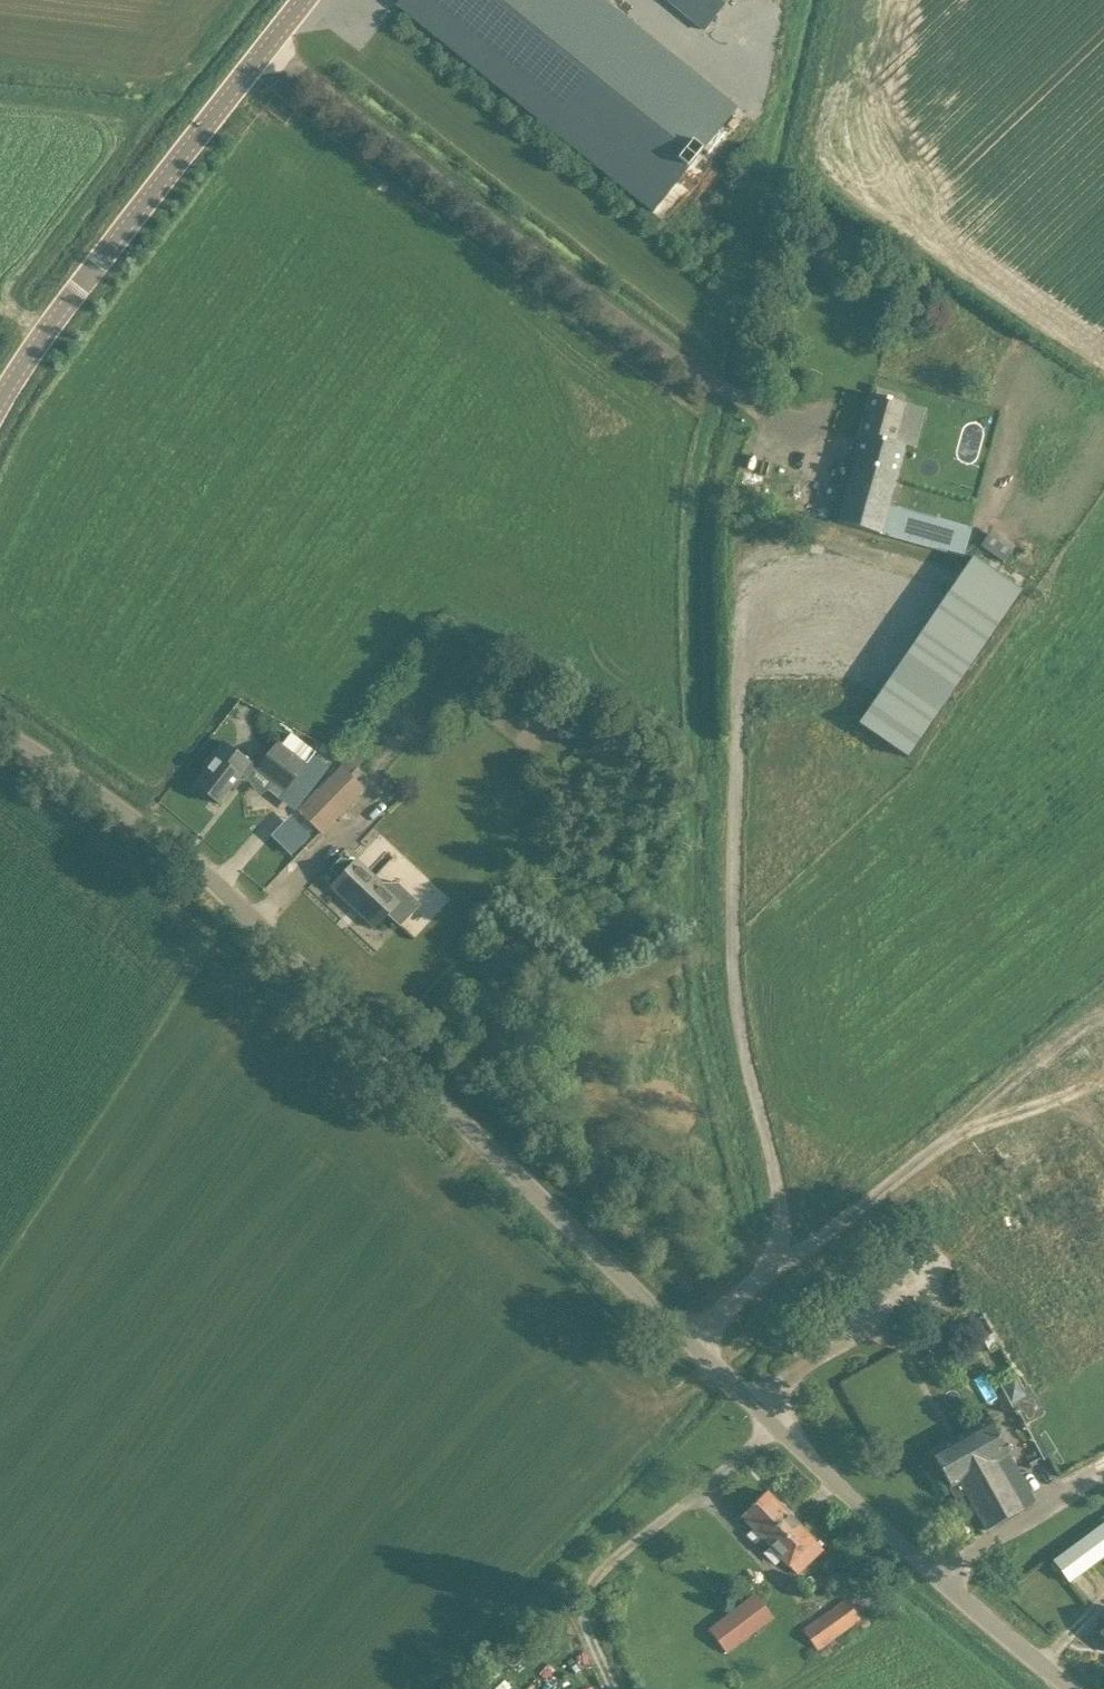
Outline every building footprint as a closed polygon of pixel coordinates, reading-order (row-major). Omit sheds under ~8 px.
[(604,0),(400,0),(396,5),(654,212),(737,108),(604,0)] [(724,7),(730,0),(668,0),(705,30),(719,13),(724,7)] [(880,534),(889,500),(893,487),(905,445),(895,442),(905,404),(894,401),(872,395),(847,487),(837,522),(858,528),(880,534)] [(893,487),(889,500),(898,503),(902,489),(893,487)] [(989,534),(981,546),(1004,562),(1012,551),(989,534)] [(973,556),(962,571),(949,590),(865,711),(865,712),(856,724),(906,759),(1021,587),(997,571),(973,556)] [(256,769),(285,792),(307,764),(302,760),(306,754),(288,739),(283,745),(278,741),(256,769)] [(221,744),(216,751),(202,769),(205,771),(194,785),(219,804),(232,786),(240,777),(238,776),(246,765),(221,744)] [(355,751),(298,810),(322,833),(365,789),(356,781),(361,775),(355,769),(364,760),(355,751)] [(268,834),(289,854),(308,835),(287,815),(268,834)] [(340,859),(341,860),(332,869),(331,868),(330,869),(339,878),(332,886),(354,907),(361,914),(376,928),(388,915),(400,927),(401,926),(399,924),(417,905),(396,885),(398,883),(397,882),(396,883),(381,883),(356,860),(355,861),(342,859),(341,858),(340,859)] [(991,1420),(951,1442),(932,1453),(950,1486),(949,1487),(956,1499),(966,1494),(986,1530),(1036,1503),(991,1420)] [(823,1549),(767,1492),(742,1516),(797,1574),(823,1549)] [(1103,1558),(1103,1521),(1054,1560),(1069,1584),(1103,1558)] [(756,1594),(744,1604),(711,1629),(728,1653),(763,1625),(758,1619),(769,1610),(756,1594)] [(842,1631),(860,1618),(847,1599),(829,1612),(828,1613),(805,1630),(807,1633),(818,1648),(842,1631)]
